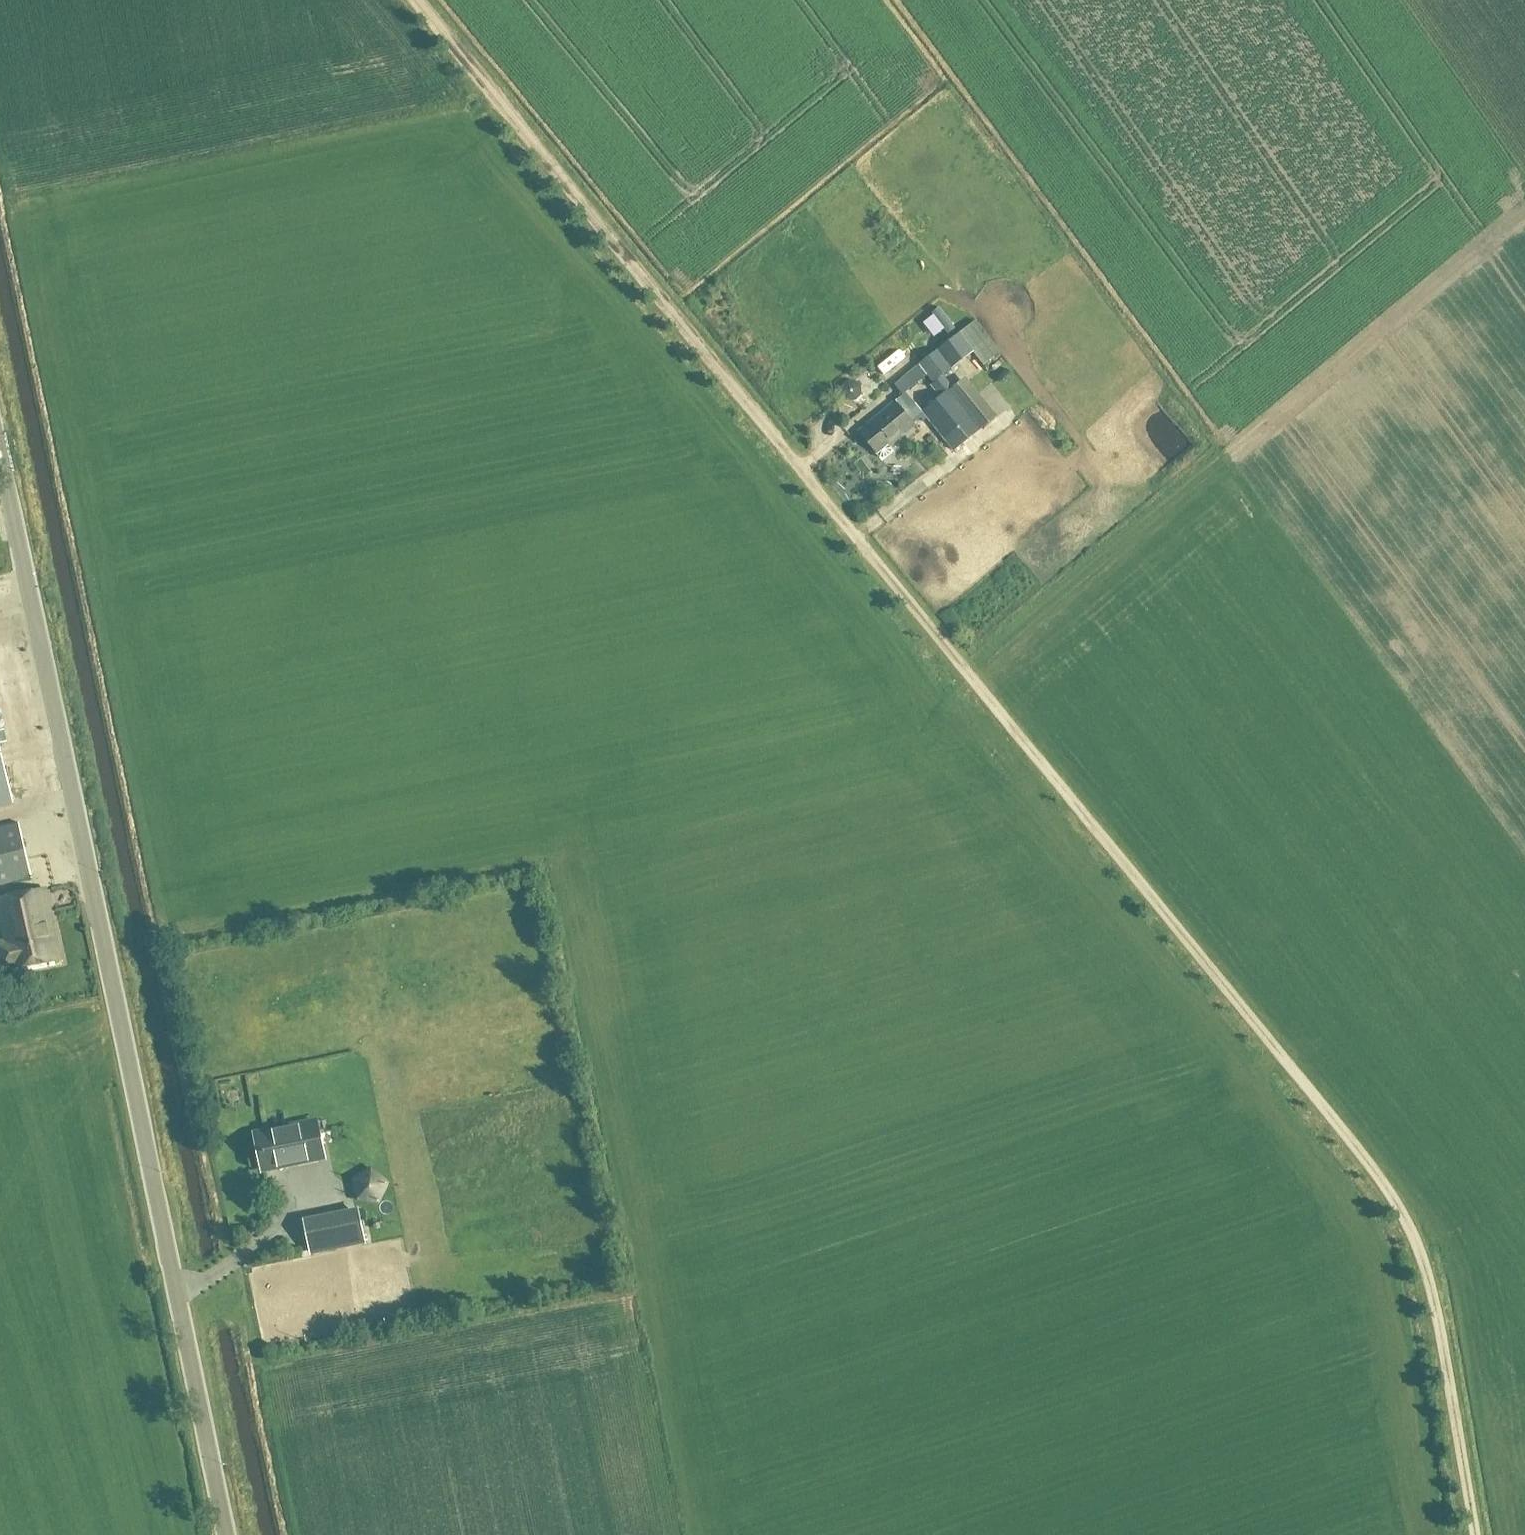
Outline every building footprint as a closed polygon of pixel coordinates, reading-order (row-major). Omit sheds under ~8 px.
[(934,382),(979,348),(965,328),(920,362),(934,382)] [(886,370),(909,353),(900,341),(877,359),(886,370)] [(960,383),(952,389),(951,387),(921,410),(954,451),(984,427),(991,420),(960,383)] [(891,445),(916,424),(896,400),(860,430),(877,451),(888,442),(891,445)] [(0,741),(0,804),(14,801),(0,741)] [(19,822),(0,827),(0,884),(12,881),(12,879),(11,879),(12,881),(8,881),(5,866),(28,861),(19,822)] [(61,959),(45,887),(0,897),(0,914),(7,946),(0,948),(0,971),(0,972),(16,968),(16,970),(61,959)] [(256,1133),(263,1170),(323,1158),(316,1121),(256,1133)] [(363,1242),(358,1212),(305,1223),(311,1252),(363,1242)]
